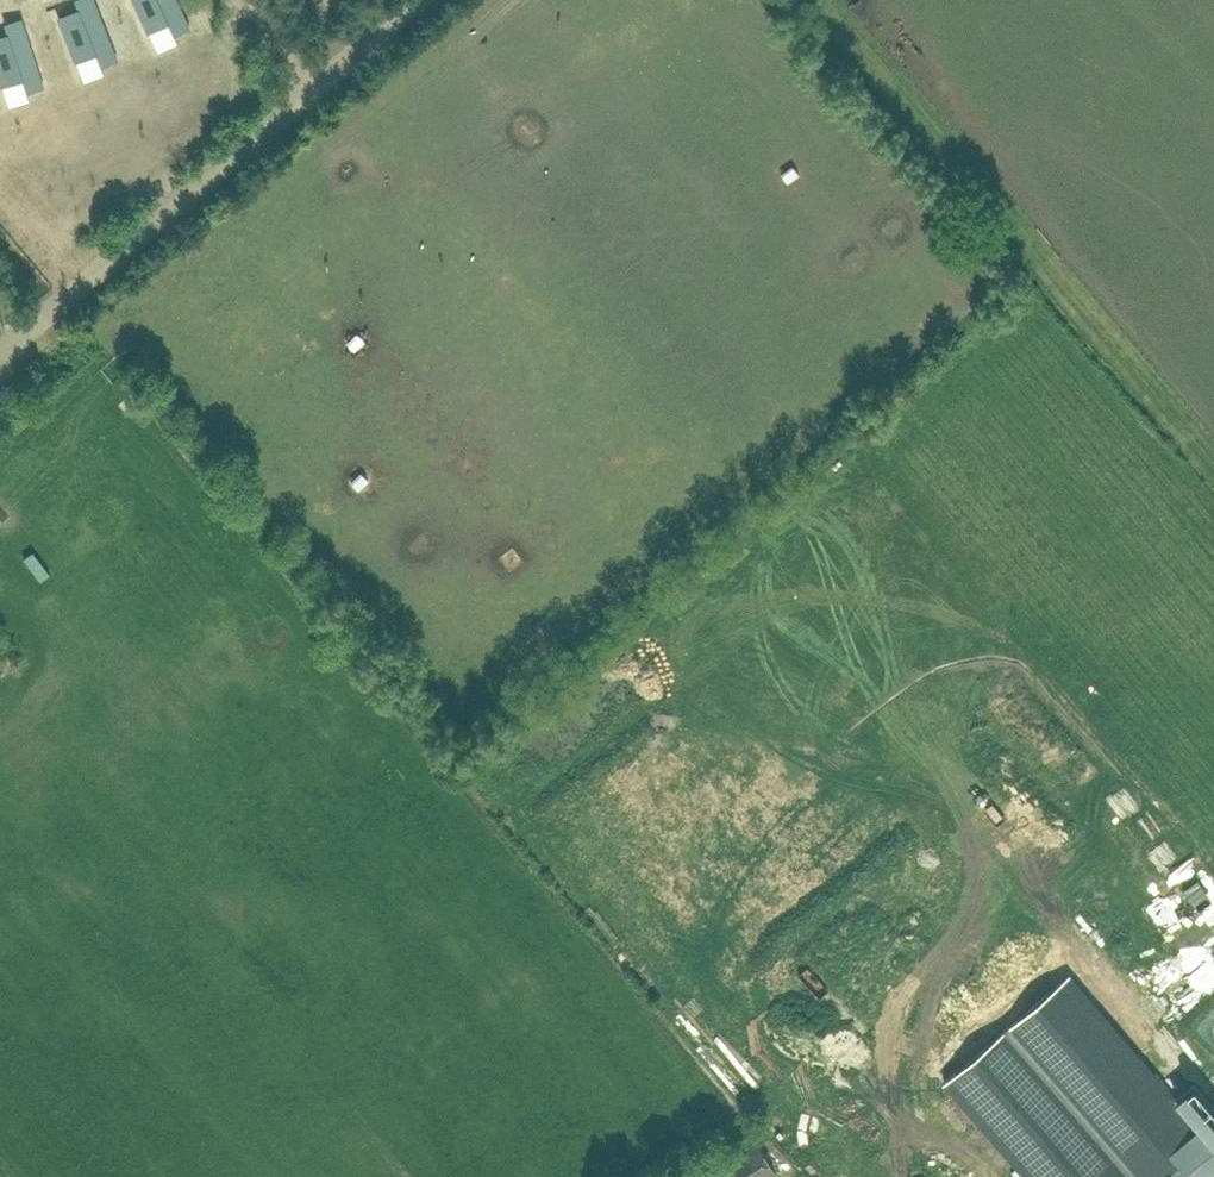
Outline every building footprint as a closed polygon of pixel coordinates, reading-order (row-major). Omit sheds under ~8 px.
[(60,19),(76,61),(84,58),(85,60),(97,56),(101,66),(117,59),(93,0),(75,0),(79,11),(60,19)] [(149,32),(156,28),(157,30),(169,25),(173,35),(189,28),(177,0),(134,0),(149,32)] [(0,38),(0,81),(1,86),(9,83),(10,85),(22,81),(26,92),(42,86),(20,18),(3,23),(7,36),(0,38)] [(108,65),(83,82),(92,95),(117,78),(108,65)] [(941,1083),(1010,1161),(1024,1176),(1213,1176),(1213,1111),(1187,1080),(1169,1095),(1132,1054),(1064,975),(941,1083)] [(756,1141),(707,1170),(711,1176),(768,1176),(775,1173),(756,1141)]
